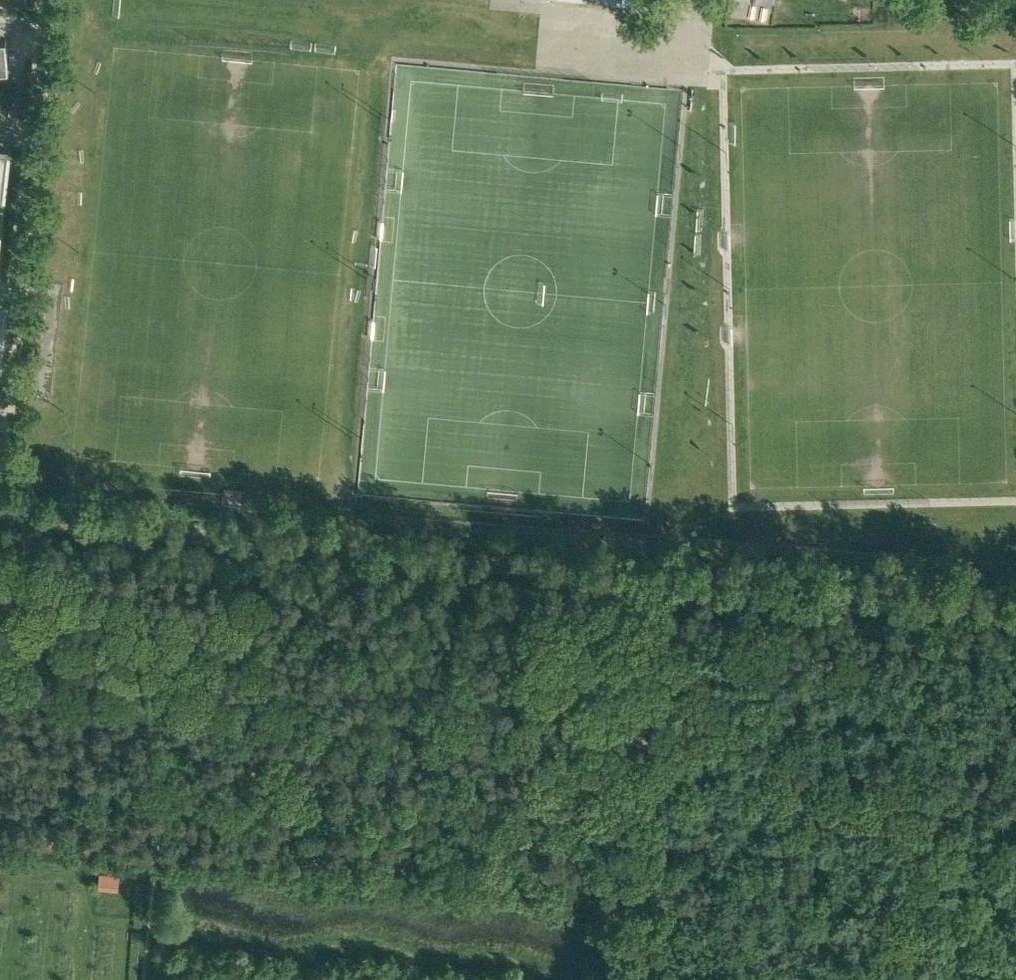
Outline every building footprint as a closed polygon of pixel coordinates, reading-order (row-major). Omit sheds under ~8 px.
[(772,14),(778,0),(750,0),(748,4),(772,14)] [(8,150),(0,149),(0,224),(8,150)] [(20,473),(18,485),(37,487),(39,475),(20,473)] [(106,887),(125,887),(126,873),(106,873),(106,887)]
